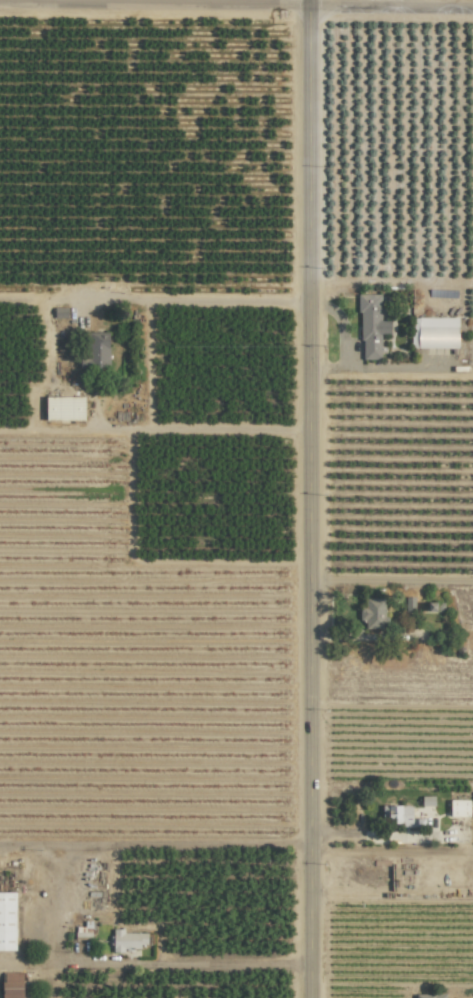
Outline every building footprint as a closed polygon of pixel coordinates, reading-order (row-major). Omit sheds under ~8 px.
[(380,295),(360,294),(360,359),(380,360),(380,334),(390,334),(390,321),(380,321),(380,295)] [(457,318),(414,317),(414,348),(457,348),(457,318)] [(108,332),(78,333),(79,368),(109,367),(108,332)] [(84,419),(84,396),(46,397),(46,420),(84,419)] [(385,598),(365,598),(365,608),(359,608),(359,620),(365,620),(365,629),(385,628),(385,598)] [(469,800),(449,800),(450,817),(469,816),(469,800)] [(423,825),(423,818),(411,818),(412,805),(382,805),(382,824),(423,825)] [(16,892),(0,892),(0,950),(15,951),(16,892)] [(147,944),(147,933),(123,932),(123,929),(113,929),(113,951),(140,952),(140,944),(147,944)] [(22,972),(2,972),(3,997),(23,997),(22,972)]
